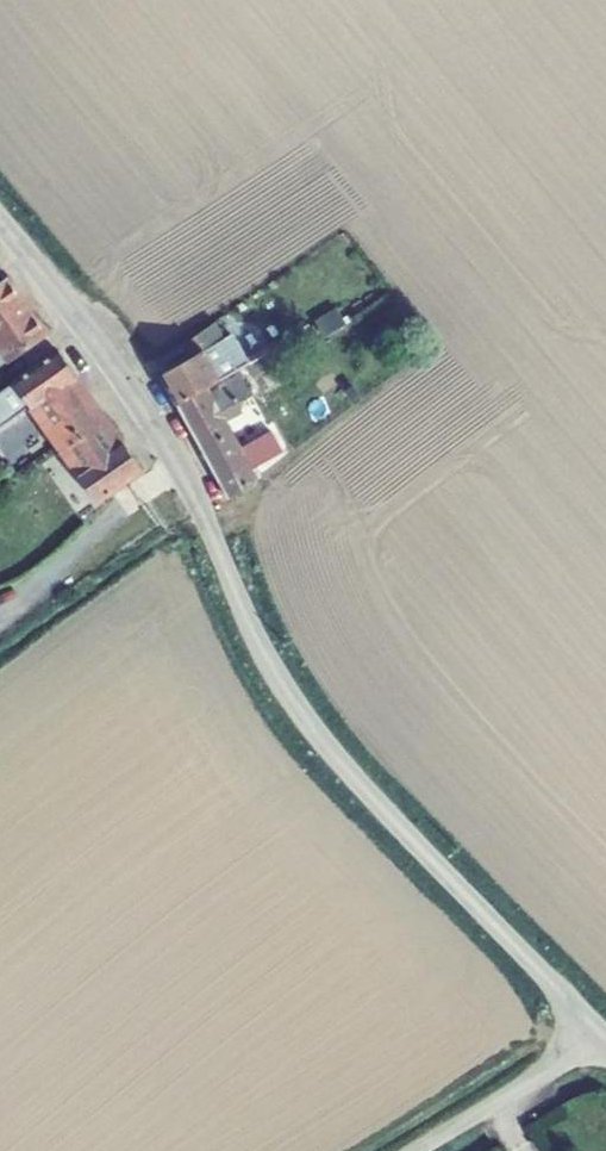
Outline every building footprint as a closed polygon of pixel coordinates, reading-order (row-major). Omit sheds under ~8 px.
[(32,314),(8,280),(0,285),(0,337),(32,314)] [(321,319),(331,334),(352,320),(342,305),(321,319)] [(32,314),(0,337),(0,348),(8,360),(46,333),(32,314)] [(178,405),(239,368),(246,364),(249,362),(237,341),(229,346),(224,338),(215,322),(191,340),(199,353),(162,375),(178,405)] [(232,333),(224,338),(229,346),(237,341),(232,333)] [(0,348),(0,366),(8,360),(0,348)] [(57,444),(101,413),(58,350),(13,382),(14,383),(0,392),(0,412),(24,397),(47,431),(57,444)] [(280,363),(273,350),(249,362),(246,364),(254,378),(280,363)] [(253,395),(239,368),(178,405),(229,499),(257,479),(250,469),(283,451),(271,430),(240,447),(225,421),(242,411),(238,403),(253,395)] [(122,442),(101,413),(57,444),(63,453),(87,488),(54,511),(63,524),(97,501),(142,469),(123,441),(122,442)] [(41,468),(61,455),(63,453),(57,444),(47,431),(26,445),(41,468)] [(26,478),(33,488),(67,464),(61,455),(41,468),(26,478)]
